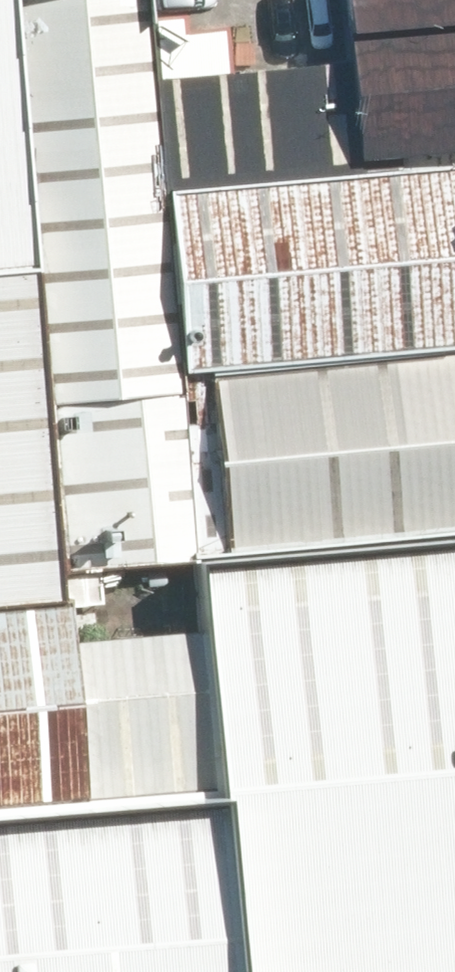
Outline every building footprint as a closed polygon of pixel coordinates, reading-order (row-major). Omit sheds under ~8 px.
[(29,265),(3,0),(0,0),(0,268),(29,265)] [(148,76),(141,0),(3,0),(29,265),(57,568),(194,555),(176,373),(159,191),(148,76)] [(342,57),(353,173),(454,163),(454,0),(337,0),(342,57)] [(353,173),(342,57),(148,76),(159,191),(353,173)] [(454,347),(454,163),(353,173),(159,191),(176,373),(454,347)] [(0,268),(0,604),(60,599),(57,568),(29,265),(0,268)] [(454,530),(454,347),(176,373),(194,555),(454,530)] [(194,555),(218,791),(233,971),(454,971),(454,530),(194,555)] [(218,791),(197,628),(64,640),(60,599),(0,604),(0,812),(218,791)] [(218,791),(0,812),(0,971),(233,971),(218,791)]
